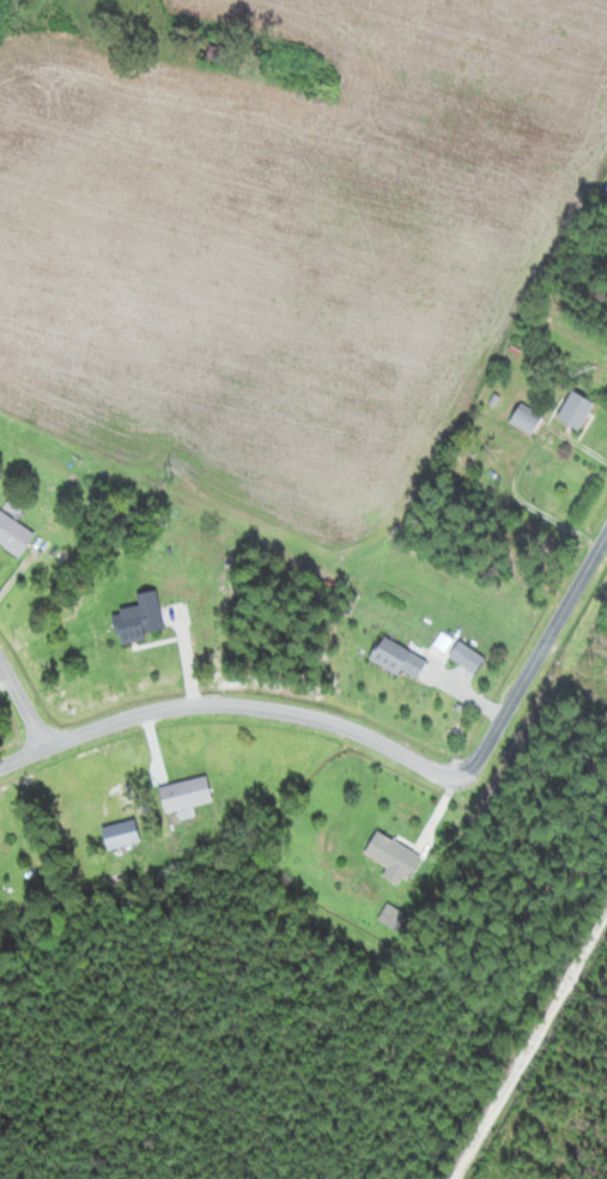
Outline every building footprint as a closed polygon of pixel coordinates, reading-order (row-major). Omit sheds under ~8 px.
[(579,432),(596,405),(574,391),(557,418),(579,432)] [(510,424),(533,436),(544,416),(521,404),(510,424)] [(22,558),(36,534),(0,511),(0,544),(22,558)] [(138,595),(140,608),(115,612),(120,641),(165,633),(158,592),(138,595)] [(436,645),(441,649),(449,638),(443,634),(436,645)] [(371,659),(417,684),(428,662),(383,637),(371,659)] [(485,660),(461,642),(449,656),(474,675),(485,660)] [(166,812),(213,802),(208,776),(160,786),(166,812)] [(103,827),(109,850),(141,842),(136,820),(103,827)] [(383,876),(403,887),(421,855),(377,831),(365,853),(389,866),(383,876)] [(379,918),(396,929),(405,915),(388,904),(379,918)]
